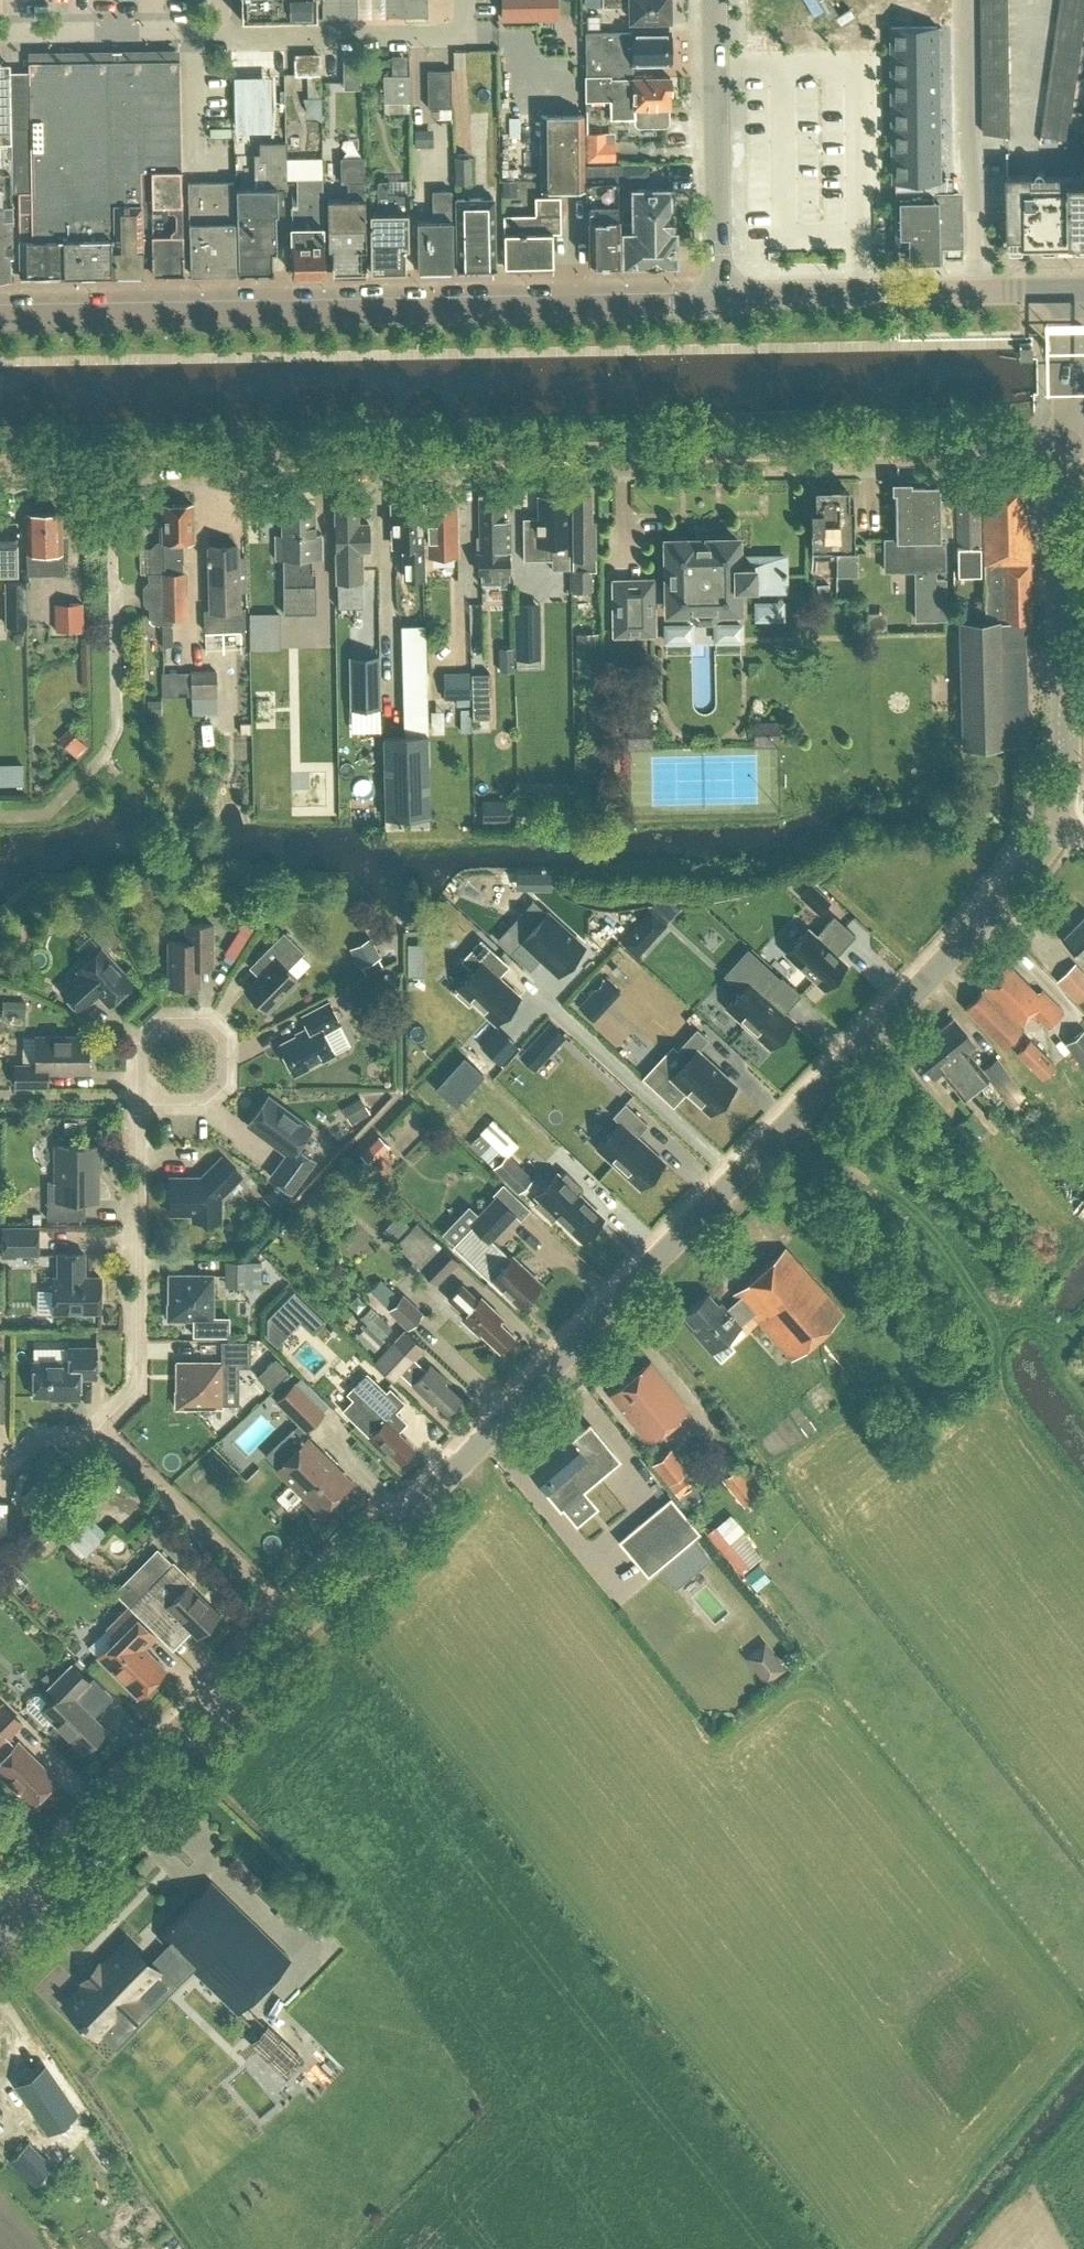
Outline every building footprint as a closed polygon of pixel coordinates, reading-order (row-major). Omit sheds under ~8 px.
[(239,21),(356,19),(356,0),(239,0),(239,21)] [(385,18),(428,17),(427,0),(384,0),(385,18)] [(536,0),(497,0),(497,21),(536,21),(536,0)] [(671,15),(671,3),(669,3),(669,0),(603,0),(603,7),(630,7),(630,19),(637,19),(637,22),(648,21),(648,19),(669,18),(669,15),(671,15)] [(760,30),(785,29),(785,0),(759,0),(760,30)] [(785,29),(811,28),(810,0),(785,0),(785,29)] [(811,28),(836,28),(836,0),(810,0),(811,28)] [(836,28),(862,27),(861,0),(836,0),(836,28)] [(862,27),(888,27),(887,0),(861,0),(862,27)] [(984,133),(1012,137),(1010,0),(982,0),(984,133)] [(1043,135),(1070,139),(1083,40),(1083,0),(1062,0),(1043,135)] [(890,26),(890,51),(939,50),(938,25),(890,26)] [(646,62),(670,62),(670,57),(672,57),(672,46),(669,46),(669,31),(585,32),(586,74),(585,74),(586,100),(609,100),(610,119),(634,119),(634,121),(634,124),(636,126),(639,127),(649,127),(663,127),(666,126),(668,124),(668,121),(669,121),(669,108),(669,94),(670,93),(670,77),(610,78),(610,75),(632,74),(632,62),(636,62),(636,65),(646,65),(646,62)] [(890,51),(891,77),(939,76),(939,50),(890,51)] [(317,72),(316,53),(292,54),(293,73),(317,72)] [(344,56),(344,88),(361,88),(361,56),(344,56)] [(182,273),(181,189),(179,189),(178,171),(179,171),(177,60),(108,61),(26,63),(26,71),(8,71),(13,192),(18,192),(20,277),(63,276),(142,275),(140,171),(150,171),(150,205),(162,204),(163,232),(151,232),(152,274),(182,273)] [(8,71),(7,64),(1,64),(0,65),(0,278),(9,278),(9,256),(12,256),(11,205),(13,205),(13,192),(8,71)] [(426,69),(427,107),(451,106),(450,69),(426,69)] [(409,101),(408,75),(383,75),(383,102),(409,101)] [(891,77),(891,102),(940,101),(939,76),(891,77)] [(891,102),(892,128),(940,127),(940,101),(891,102)] [(582,115),(540,115),(541,190),(583,189),(582,115)] [(892,128),(893,153),(941,152),(940,127),(892,128)] [(210,128),(210,137),(232,136),(231,128),(210,128)] [(414,129),(414,147),(428,146),(428,129),(414,129)] [(605,132),(585,132),(586,161),(614,160),(614,141),(605,141),(605,132)] [(267,187),(235,187),(237,272),(271,271),(271,251),(275,251),(274,214),(276,214),(276,187),(287,187),(286,141),(259,142),(260,160),(266,160),(267,187)] [(893,153),(893,179),(941,178),(941,152),(893,153)] [(471,155),(454,156),(454,182),(472,182),(471,155)] [(333,272),(366,272),(363,158),(340,158),(341,182),(347,182),(348,201),(327,201),(329,249),(333,249),(333,272)] [(1034,182),(1034,173),(1008,174),(1009,245),(1011,245),(1083,244),(1083,181),(1034,182)] [(322,179),(298,179),(298,208),(290,208),(291,273),(324,272),(322,179)] [(502,179),(502,196),(516,196),(516,179),(502,179)] [(406,194),(411,194),(411,180),(378,181),(378,197),(375,197),(375,205),(380,205),(380,209),(375,209),(375,212),(370,212),(371,271),(404,270),(404,247),(407,247),(406,194)] [(188,274),(234,273),(232,181),(187,182),(188,274)] [(616,182),(586,183),(586,203),(589,208),(590,264),(618,264),(616,182)] [(669,188),(631,188),(631,223),(621,223),(622,264),(675,264),(675,231),(672,231),(672,209),(669,209),(669,188)] [(431,190),(432,220),(416,221),(417,269),(452,268),(450,190),(431,190)] [(936,191),(898,192),(899,235),(907,235),(908,261),(911,261),(938,260),(938,244),(961,244),(960,198),(936,198),(936,191)] [(559,196),(535,197),(535,215),(502,215),(503,266),(551,265),(551,233),(560,233),(559,196)] [(493,198),(455,198),(456,269),(494,268),(493,198)] [(971,483),(955,483),(957,564),(978,563),(977,489),(971,483)] [(893,540),(882,540),(882,572),(912,571),(913,621),(943,620),(942,580),(932,580),(932,571),(942,571),(941,541),(945,541),(945,530),(937,530),(937,486),(892,486),(893,540)] [(982,513),(984,565),(1029,564),(1027,512),(1022,512),(1021,488),(986,489),(987,513),(982,513)] [(845,489),(814,490),(814,516),(810,516),(810,542),(850,541),(850,510),(845,510),(845,489)] [(551,545),(569,545),(569,511),(567,511),(567,493),(536,494),(536,517),(523,517),(523,560),(551,559),(551,545)] [(595,570),(595,557),(594,521),(590,521),(590,495),(571,495),(573,564),(573,590),(590,590),(590,570),(595,570)] [(502,496),(478,496),(479,538),(476,538),(476,548),(478,548),(479,573),(502,573),(502,587),(510,587),(509,520),(502,520),(502,496)] [(356,497),(335,497),(336,551),(340,551),(340,581),(362,581),(362,550),(369,550),(368,523),(357,523),(356,497)] [(427,503),(428,555),(457,555),(456,502),(427,503)] [(148,584),(146,587),(146,601),(149,604),(149,620),(153,623),(163,623),(163,645),(172,645),(173,642),(172,623),(172,616),(186,616),(185,579),(185,572),(183,572),(182,562),(182,541),(193,540),(192,503),(162,504),(163,526),(160,526),(160,541),(164,541),(164,548),(151,548),(151,573),(148,572),(148,584)] [(420,504),(390,505),(391,547),(403,547),(404,580),(422,579),(420,504)] [(302,559),(322,559),(322,534),(315,534),(315,509),(281,510),(281,534),(276,534),(276,560),(283,559),(284,614),(317,614),(316,573),(302,573),(302,559)] [(60,512),(27,513),(28,574),(62,573),(60,512)] [(15,520),(0,520),(0,571),(5,571),(16,571),(15,555),(15,520)] [(685,537),(674,537),(671,540),(665,540),(665,546),(662,550),(662,561),(665,564),(666,587),(662,590),(662,591),(652,592),(652,590),(612,591),(612,631),(652,630),(652,601),(662,601),(666,605),(666,611),(676,611),(680,614),(691,614),(694,610),(708,610),(712,614),(723,613),(726,610),(736,610),(736,603),(740,600),(739,589),(736,586),(736,584),(751,584),(751,590),(784,590),(783,557),(750,557),(751,564),(736,564),(736,563),(739,560),(739,549),(735,545),(735,539),(729,539),(726,536),(715,536),(711,540),(689,540),(685,537)] [(211,610),(203,610),(203,630),(244,630),(244,609),(237,609),(237,592),(245,592),(244,558),(236,558),(236,547),(210,547),(211,610)] [(1029,581),(1029,564),(984,565),(985,621),(960,621),(963,745),(986,745),(1026,744),(1023,621),(1030,621),(1029,601),(1037,600),(1037,581),(1029,581)] [(4,580),(5,625),(27,624),(26,580),(4,580)] [(829,584),(816,584),(817,596),(829,596),(829,584)] [(751,600),(751,617),(780,617),(780,600),(751,600)] [(83,602),(55,603),(55,630),(83,630),(83,602)] [(249,613),(250,641),(269,641),(269,612),(249,613)] [(661,641),(688,641),(688,615),(671,614),(671,621),(661,621),(661,641)] [(739,640),(738,619),(690,621),(690,632),(704,631),(704,642),(739,640)] [(515,624),(515,647),(540,647),(539,624),(515,624)] [(387,816),(429,815),(425,625),(400,626),(402,736),(385,736),(387,816)] [(576,633),(576,672),(601,672),(600,633),(576,633)] [(378,655),(350,655),(351,708),(380,708),(378,655)] [(214,670),(189,671),(190,697),(214,697),(214,670)] [(469,671),(443,672),(443,698),(470,697),(469,671)] [(490,717),(489,672),(472,673),(473,718),(490,717)] [(148,700),(148,714),(161,713),(161,700),(148,700)] [(652,746),(651,720),(626,721),(627,747),(652,746)] [(779,720),(753,720),(753,745),(779,746),(779,720)] [(74,733),(64,744),(77,757),(87,746),(74,733)] [(482,801),(482,823),(508,822),(508,801),(482,801)] [(542,873),(525,873),(525,888),(542,888),(542,873)] [(811,883),(799,896),(818,914),(831,901),(811,883)] [(546,911),(510,951),(529,969),(540,957),(558,973),(583,946),(546,911)] [(804,931),(785,952),(824,987),(843,967),(846,964),(836,955),(855,935),(833,915),(814,935),(807,928),(804,931)] [(1060,938),(1083,962),(1083,915),(1060,938)] [(233,957),(247,925),(239,922),(225,953),(233,957)] [(169,940),(169,984),(198,984),(198,956),(212,956),(212,923),(186,923),(186,940),(169,940)] [(245,989),(266,1010),(297,979),(287,968),(304,951),(283,931),(255,959),(265,969),(245,989)] [(498,976),(509,965),(481,938),(461,959),(472,969),(456,986),(459,989),(456,993),(468,1004),(472,1001),(495,1022),(520,996),(498,976)] [(421,941),(404,942),(405,974),(422,973),(421,941)] [(79,972),(61,989),(79,1010),(98,993),(107,1003),(132,981),(101,947),(76,969),(79,972)] [(794,1021),(766,995),(781,980),(748,949),(725,975),(741,990),(725,1007),(769,1047),(794,1021)] [(1083,1010),(1083,973),(1074,962),(1055,980),(1083,1010)] [(965,1007),(1003,1045),(1021,1028),(1016,1024),(1031,1009),(1047,1025),(1062,1010),(1041,990),(1037,994),(1007,963),(981,989),(982,990),(965,1007)] [(577,1004),(591,1017),(615,993),(601,979),(577,1004)] [(323,1031),(340,1022),(329,1000),(301,1015),(308,1028),(278,1043),(294,1074),(334,1053),(323,1031)] [(967,1050),(974,1044),(953,1018),(933,1034),(975,1087),(988,1077),(967,1050)] [(532,1069),(563,1036),(553,1028),(523,1061),(532,1069)] [(1065,1042),(1083,1068),(1083,1029),(1083,1028),(1065,1042)] [(687,1059),(671,1076),(710,1112),(717,1104),(721,1107),(734,1092),(731,1089),(734,1085),(696,1050),(707,1039),(696,1029),(677,1050),(687,1059)] [(482,1032),(467,1050),(493,1073),(500,1065),(480,1046),(488,1038),(482,1032)] [(933,1034),(913,1051),(934,1076),(941,1070),(963,1097),(975,1087),(933,1034)] [(15,1085),(47,1085),(47,1071),(87,1071),(87,1035),(35,1035),(35,1063),(15,1063),(15,1085)] [(1015,1053),(1042,1079),(1056,1065),(1030,1039),(1015,1053)] [(997,1057),(984,1066),(1010,1105),(1024,1095),(997,1057)] [(463,1059),(434,1091),(454,1109),(483,1077),(463,1059)] [(247,1123),(286,1152),(270,1174),(291,1190),(314,1159),(296,1146),(311,1126),(268,1095),(247,1123)] [(360,1098),(341,1107),(348,1120),(367,1111),(360,1098)] [(596,1147),(640,1187),(664,1161),(635,1135),(646,1123),(624,1102),(612,1114),(620,1122),(596,1147)] [(986,1128),(972,1110),(956,1122),(971,1140),(986,1128)] [(47,1181),(47,1218),(80,1218),(80,1199),(96,1199),(96,1169),(100,1169),(100,1145),(57,1145),(57,1181),(47,1181)] [(493,1166),(519,1191),(532,1178),(506,1153),(493,1166)] [(220,1196),(241,1175),(221,1154),(200,1175),(169,1175),(169,1213),(192,1213),(192,1219),(220,1219),(220,1196)] [(541,1197),(534,1203),(552,1220),(557,1215),(582,1238),(602,1217),(577,1193),(581,1188),(565,1173),(560,1177),(556,1173),(537,1193),(541,1197)] [(263,1197),(276,1210),(286,1199),(273,1187),(263,1197)] [(495,1193),(469,1220),(491,1239),(516,1213),(495,1193)] [(395,1242),(420,1266),(437,1283),(459,1260),(442,1243),(417,1219),(395,1242)] [(471,1225),(453,1245),(489,1280),(500,1290),(503,1288),(519,1303),(539,1282),(511,1256),(510,1257),(491,1239),(469,1220),(467,1222),(471,1225)] [(2,1226),(2,1252),(37,1252),(37,1226),(2,1226)] [(679,1314),(720,1360),(733,1348),(724,1338),(752,1314),(791,1359),(843,1313),(785,1246),(733,1292),(737,1297),(725,1307),(719,1300),(715,1303),(705,1291),(679,1314)] [(57,1276),(52,1276),(53,1311),(100,1311),(100,1276),(84,1276),(84,1252),(57,1252),(57,1276)] [(224,1260),(224,1285),(248,1285),(248,1260),(224,1260)] [(168,1302),(168,1318),(183,1318),(183,1317),(212,1317),(213,1274),(169,1274),(169,1302),(168,1302)] [(448,1297),(464,1312),(461,1316),(478,1332),(480,1330),(498,1348),(512,1333),(494,1316),(497,1312),(480,1295),(477,1299),(461,1283),(448,1297)] [(387,1309),(407,1328),(423,1312),(403,1292),(387,1309)] [(446,1411),(459,1397),(443,1381),(445,1379),(430,1364),(426,1368),(414,1356),(424,1346),(405,1328),(374,1360),(394,1379),(401,1372),(433,1402),(435,1400),(446,1411)] [(69,1346),(69,1359),(33,1359),(33,1395),(59,1395),(59,1398),(79,1398),(79,1377),(96,1377),(96,1346),(69,1346)] [(265,1381),(281,1370),(274,1359),(257,1371),(265,1381)] [(175,1389),(175,1405),(193,1406),(193,1404),(220,1405),(221,1361),(177,1360),(177,1389),(175,1389)] [(650,1361),(609,1395),(648,1443),(688,1409),(650,1361)] [(397,1411),(407,1402),(391,1387),(387,1391),(361,1365),(342,1385),(369,1411),(358,1422),(370,1434),(367,1437),(382,1452),(386,1448),(399,1461),(415,1445),(399,1429),(407,1421),(397,1411)] [(300,1432),(322,1411),(294,1383),(277,1399),(299,1421),(282,1437),(294,1449),(277,1466),(321,1510),(324,1507),(327,1509),(335,1501),(333,1497),(349,1481),(300,1432)] [(571,1440),(569,1437),(529,1470),(560,1508),(619,1459),(589,1424),(571,1440)] [(650,1462),(667,1483),(684,1469),(667,1448),(650,1462)] [(760,1493),(738,1466),(723,1479),(745,1505),(760,1493)] [(683,1474),(669,1486),(678,1497),(683,1493),(683,1492),(692,1485),(683,1474)] [(694,1483),(683,1493),(692,1503),(703,1493),(694,1483)] [(697,1531),(669,1498),(618,1540),(647,1574),(697,1531)] [(65,1537),(83,1553),(103,1530),(85,1514),(65,1537)] [(153,1592),(144,1601),(134,1611),(163,1639),(174,1629),(168,1624),(177,1615),(197,1635),(218,1614),(187,1583),(191,1578),(173,1560),(147,1586),(153,1592)] [(106,1626),(116,1636),(97,1655),(137,1695),(139,1693),(143,1693),(150,1686),(149,1683),(165,1667),(144,1647),(156,1635),(127,1606),(106,1626)] [(766,1641),(745,1652),(759,1681),(781,1670),(766,1641)] [(73,1696),(88,1680),(71,1663),(48,1687),(56,1695),(49,1703),(39,1694),(34,1693),(26,1702),(26,1707),(42,1723),(47,1723),(51,1718),(83,1749),(105,1728),(73,1696)] [(1,1757),(0,1758),(0,1773),(30,1803),(55,1778),(10,1733),(21,1722),(2,1703),(0,1705),(0,1755),(1,1757)] [(85,1982),(65,2002),(97,2033),(114,2015),(123,2024),(144,2002),(135,1994),(175,1952),(237,2012),(290,1958),(210,1881),(157,1935),(168,1945),(150,1963),(126,1940),(101,1966),(99,1964),(83,1980),(85,1982)] [(267,2025),(251,2042),(285,2076),(302,2058),(267,2025)] [(53,2101),(66,2091),(42,2056),(28,2065),(53,2101)] [(43,2175),(49,2169),(24,2144),(9,2160),(46,2197),(56,2187),(43,2175)]
